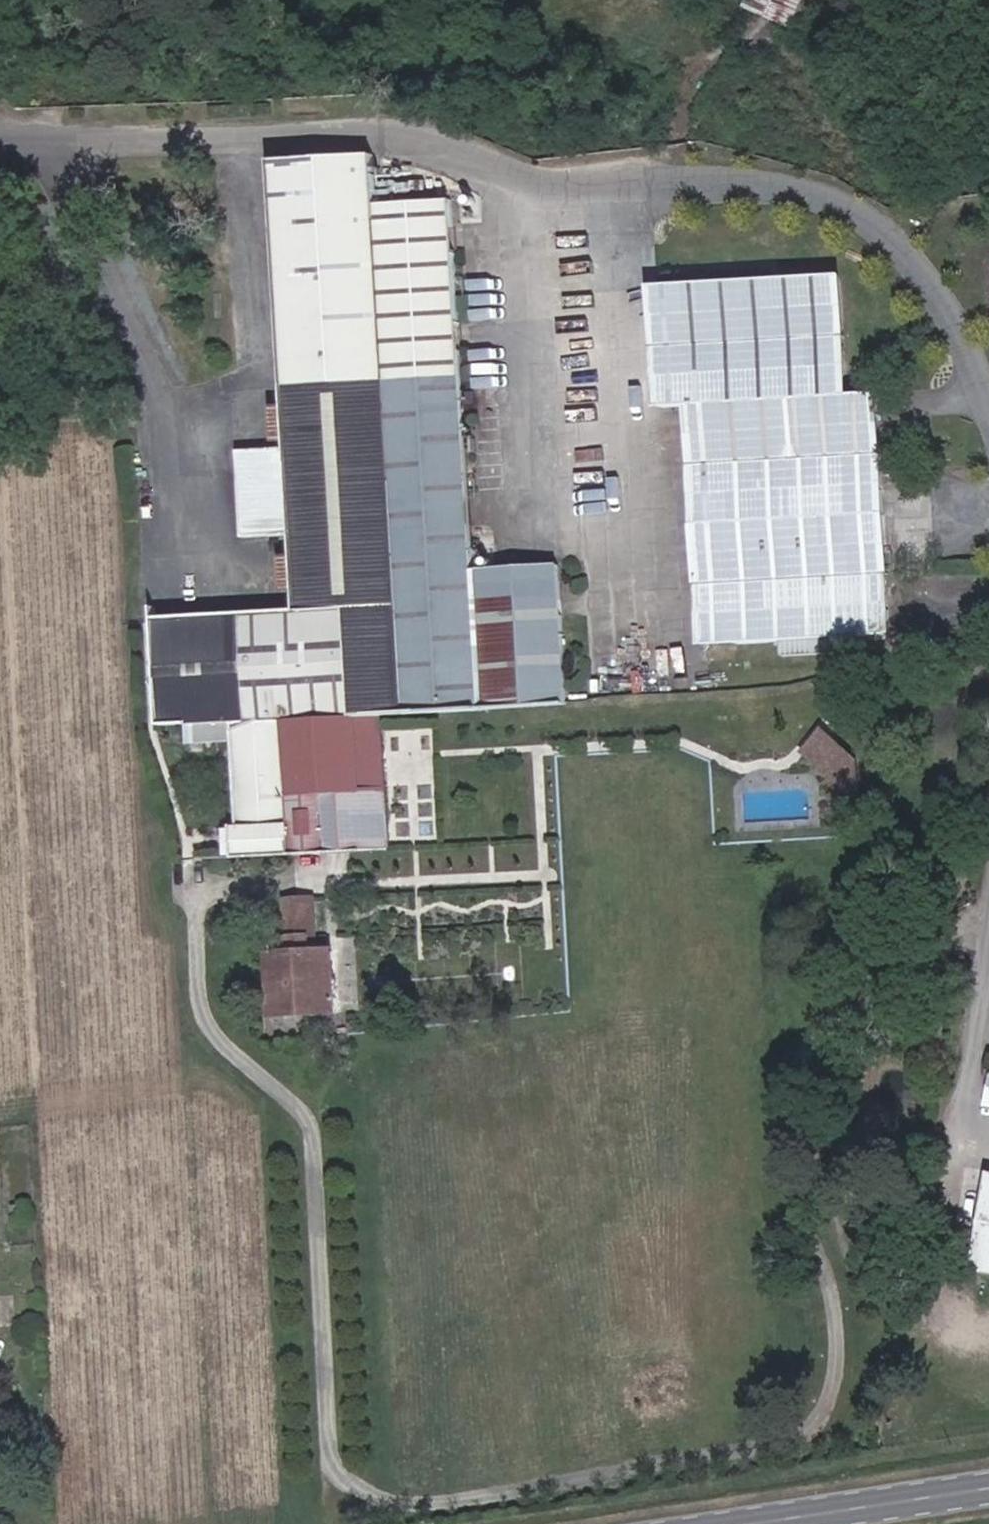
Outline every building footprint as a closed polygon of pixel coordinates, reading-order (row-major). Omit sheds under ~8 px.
[(746,7),(796,26),(806,0),(749,0),(746,7)] [(394,697),(580,690),(574,549),(481,552),(466,189),(409,191),(391,192),(390,169),(389,143),(287,147),(300,454),(302,511),(305,595),(161,601),(165,702),(192,701),(193,720),(245,718),(248,804),(240,804),(242,839),(399,832),(394,697)] [(408,168),(390,169),(391,192),(409,191),(408,168)] [(704,388),(722,625),(799,618),(801,636),(850,631),(848,614),(904,608),(884,371),(855,372),(842,254),(666,269),(674,390),(704,388)] [(302,511),(300,454),(271,455),(273,512),(302,511)] [(282,589),(294,589),(295,554),(282,554),(282,589)] [(829,728),(804,752),(835,786),(839,829),(865,825),(860,761),(829,728)] [(279,921),(281,997),(347,992),(343,917),(321,919),(319,878),(291,879),(294,920),(279,921)]
